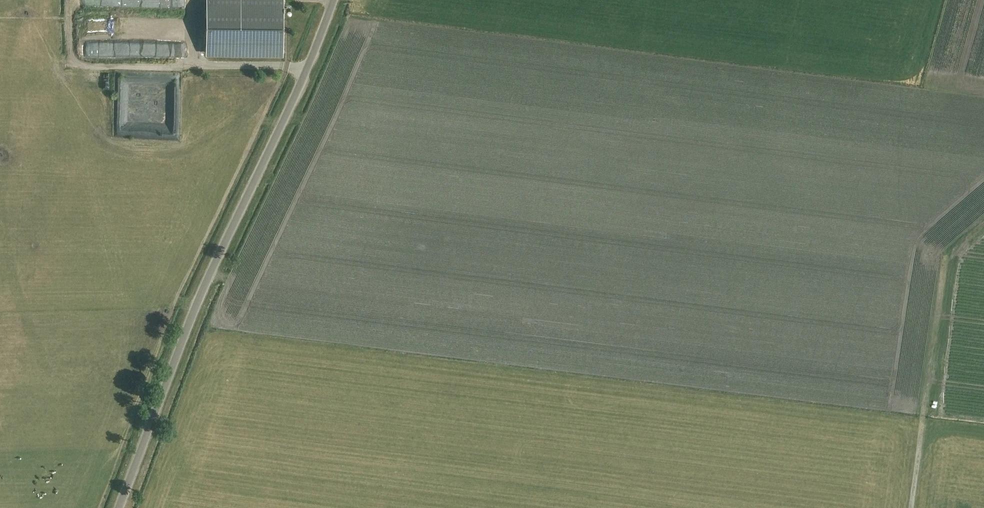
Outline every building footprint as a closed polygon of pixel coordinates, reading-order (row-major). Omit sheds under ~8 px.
[(164,0),(69,0),(69,7),(163,9),(164,0)] [(206,65),(290,65),(290,0),(206,0),(206,65)] [(129,55),(129,69),(154,70),(155,56),(129,55)] [(83,76),(92,86),(101,78),(93,68),(83,76)]
